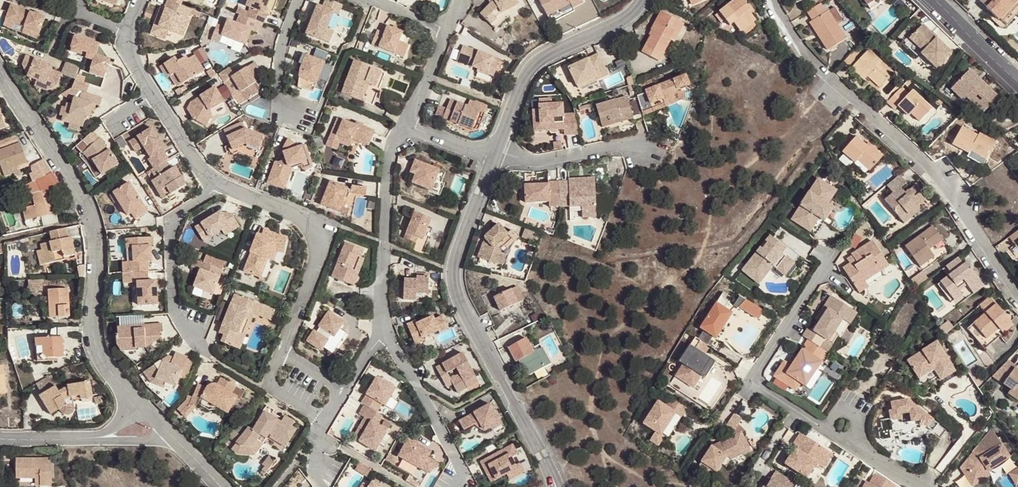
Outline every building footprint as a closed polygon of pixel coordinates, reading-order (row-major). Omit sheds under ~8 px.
[(191,9),(180,5),(169,0),(168,0),(164,9),(165,10),(159,26),(155,24),(151,34),(164,39),(168,30),(182,35),(189,19),(187,18),(191,9)] [(264,24),(267,14),(265,13),(270,0),(248,0),(246,6),(250,8),(248,12),(239,9),(237,13),(240,14),(263,24),(264,24)] [(518,4),(516,0),(495,0),(490,5),(481,14),(491,24),(501,13),(518,4)] [(583,3),(582,0),(539,0),(550,20),(561,14),(559,10),(558,8),(569,3),(570,4),(573,9),(583,3)] [(750,10),(745,3),(746,2),(745,0),(735,0),(715,15),(721,23),(725,20),(730,26),(733,23),(741,32),(756,20),(749,11),(750,10)] [(885,0),(864,0),(870,9),(885,0)] [(979,0),(987,8),(986,9),(1005,27),(1017,14),(1017,0),(979,0)] [(827,50),(846,39),(828,11),(826,12),(821,3),(806,12),(812,21),(813,20),(821,33),(818,35),(827,50)] [(37,38),(45,18),(11,4),(6,19),(24,27),(22,33),(37,38)] [(322,40),(333,12),(318,6),(307,34),(322,40)] [(155,24),(159,26),(165,10),(164,9),(161,8),(155,24)] [(670,40),(675,31),(672,29),(677,20),(661,12),(651,30),(654,32),(651,36),(642,52),(658,61),(670,40)] [(259,33),(263,24),(240,14),(236,24),(228,21),(223,32),(216,29),(211,40),(220,43),(223,36),(245,44),(248,37),(246,36),(247,34),(249,34),(251,30),(259,33)] [(22,33),(24,27),(6,19),(3,25),(22,33)] [(674,42),(683,24),(677,20),(672,29),(675,31),(670,40),(674,42)] [(818,35),(821,33),(813,20),(812,21),(810,22),(818,35)] [(943,49),(945,47),(922,24),(909,38),(923,51),(921,54),(936,68),(949,55),(943,49)] [(387,26),(384,34),(377,30),(371,44),(394,53),(402,33),(387,26)] [(102,57),(104,52),(99,44),(74,36),(71,48),(72,48),(87,53),(86,56),(85,58),(94,60),(89,73),(104,78),(110,61),(109,59),(102,57)] [(921,54),(923,51),(909,38),(907,40),(921,54)] [(493,78),(500,60),(463,45),(457,61),(473,67),(474,64),(479,65),(478,69),(477,71),(493,78)] [(882,85),(893,73),(868,50),(864,54),(857,48),(842,63),(849,70),(851,68),(864,80),(868,76),(870,74),(882,85)] [(324,92),(332,72),(322,69),(325,63),(302,54),(299,63),(302,65),(300,69),(298,87),(310,90),(315,88),(324,92)] [(578,88),(607,74),(598,54),(586,60),(587,61),(584,63),(583,61),(569,68),(578,88)] [(182,84),(204,71),(194,55),(187,59),(186,57),(177,62),(175,58),(174,58),(164,64),(171,76),(176,73),(182,84)] [(45,63),(44,65),(40,64),(41,61),(26,56),(23,64),(28,77),(37,80),(45,83),(44,85),(51,88),(57,84),(61,74),(51,70),(52,66),(45,63)] [(76,77),(80,66),(67,61),(63,72),(76,77)] [(375,87),(381,71),(355,61),(342,93),(372,106),(379,88),(375,87)] [(228,67),(218,74),(223,82),(232,77),(239,88),(232,92),(240,105),(259,93),(254,85),(259,81),(254,73),(259,69),(255,62),(234,76),(228,67)] [(332,72),(334,67),(325,63),(322,69),(332,72)] [(167,78),(171,76),(164,64),(160,66),(167,78)] [(983,113),(998,97),(981,80),(978,83),(975,80),(978,77),(970,69),(951,89),(963,100),(966,97),(983,113)] [(178,87),(182,84),(176,73),(171,76),(178,87)] [(880,88),(882,85),(870,74),(868,76),(880,88)] [(688,85),(688,82),(686,75),(646,91),(646,93),(637,96),(643,115),(661,108),(660,105),(664,103),(665,106),(681,100),(692,103),(695,93),(685,86),(688,85)] [(44,85),(45,83),(37,80),(35,86),(47,91),(51,88),(44,85)] [(86,85),(75,80),(72,88),(70,89),(80,93),(83,91),(86,85)] [(919,122),(931,109),(912,90),(909,93),(902,86),(886,102),(894,110),(898,106),(900,104),(911,114),(919,122)] [(210,111),(224,102),(215,88),(201,96),(202,98),(198,100),(197,98),(191,102),(187,110),(193,120),(206,126),(212,115),(210,111)] [(102,98),(84,92),(80,95),(79,99),(75,98),(73,105),(67,103),(66,107),(64,116),(62,121),(70,123),(80,126),(83,127),(85,119),(89,120),(92,108),(93,104),(96,105),(100,106),(102,98)] [(643,115),(637,96),(628,99),(627,97),(596,106),(602,126),(609,124),(608,122),(620,118),(622,122),(633,118),(635,122),(644,119),(643,115)] [(579,134),(575,114),(563,114),(562,104),(552,105),(552,99),(539,100),(539,109),(533,110),(534,125),(552,124),(553,130),(564,129),(564,135),(579,134)] [(472,130),(479,111),(450,100),(447,108),(454,111),(450,121),(472,130)] [(908,116),(911,114),(900,104),(898,106),(908,116)] [(443,118),(447,108),(439,105),(435,115),(443,118)] [(450,121),(454,111),(447,108),(443,118),(450,121)] [(478,130),(479,129),(485,114),(479,111),(472,130),(475,131),(477,131),(478,130)] [(362,126),(363,124),(358,123),(357,126),(354,125),(337,118),(329,138),(339,143),(349,147),(352,139),(368,146),(374,131),(362,126)] [(79,131),(80,126),(70,123),(68,128),(79,131)] [(227,137),(237,132),(234,126),(224,130),(227,137)] [(678,141),(682,130),(675,127),(674,130),(672,130),(678,141)] [(986,160),(996,142),(979,133),(978,136),(962,127),(952,144),(969,153),(971,149),(975,150),(973,153),(985,159),(986,160)] [(163,151),(165,150),(160,143),(158,144),(155,139),(158,138),(152,129),(129,142),(135,152),(144,147),(146,145),(153,157),(151,158),(149,159),(154,168),(166,161),(168,159),(163,151)] [(256,159),(264,136),(245,129),(237,132),(227,137),(233,151),(238,152),(256,159)] [(105,145),(106,144),(100,138),(99,139),(92,131),(82,140),(89,148),(83,153),(90,161),(92,162),(94,161),(102,174),(118,164),(109,150),(106,152),(102,147),(105,145)] [(15,135),(0,141),(0,178),(13,173),(13,175),(14,176),(16,177),(18,177),(19,176),(20,173),(17,166),(27,163),(19,143),(18,144),(15,135)] [(869,171),(883,156),(871,144),(868,147),(866,145),(856,136),(842,152),(854,163),(857,160),(869,171)] [(284,189),(293,164),(301,162),(310,159),(305,145),(300,146),(297,146),(295,145),(292,141),(288,138),(282,151),(283,152),(283,154),(283,155),(283,157),(280,160),(279,161),(276,161),(268,183),(284,189)] [(336,150),(339,143),(329,138),(326,145),(336,150)] [(151,158),(153,157),(146,145),(144,147),(151,158)] [(982,165),(985,159),(973,153),(975,150),(971,149),(969,153),(967,156),(982,165)] [(311,167),(312,166),(310,159),(301,162),(303,168),(305,169),(311,167)] [(440,170),(416,160),(413,167),(415,168),(413,173),(416,174),(413,182),(438,192),(442,183),(436,181),(440,170)] [(180,181),(182,178),(175,167),(171,169),(166,161),(154,168),(151,170),(153,172),(156,178),(154,180),(161,191),(167,187),(171,194),(184,187),(180,181)] [(446,172),(440,170),(436,181),(442,183),(438,192),(441,193),(445,183),(442,182),(446,172)] [(919,193),(915,197),(909,190),(905,193),(901,188),(906,183),(899,175),(887,186),(893,193),(884,201),(901,220),(916,207),(925,200),(919,193)] [(595,185),(595,178),(569,179),(569,181),(559,181),(560,207),(570,206),(570,207),(582,207),(582,210),(582,218),(596,217),(596,205),(590,205),(590,198),(596,198),(595,195),(595,185)] [(163,199),(171,194),(167,187),(161,191),(154,180),(152,181),(163,199)] [(828,204),(832,197),(829,195),(834,188),(821,180),(816,187),(813,185),(795,213),(798,215),(794,222),(807,230),(811,223),(814,225),(819,218),(824,222),(833,208),(828,204)] [(560,207),(559,181),(548,182),(548,184),(525,185),(526,203),(549,202),(549,207),(560,207)] [(352,185),(350,190),(330,182),(321,204),(338,211),(342,203),(339,201),(340,198),(346,201),(350,192),(366,195),(367,188),(352,185)] [(135,218),(147,211),(136,193),(134,194),(132,192),(134,191),(129,183),(113,193),(128,215),(132,212),(135,218)] [(915,197),(919,193),(913,186),(909,190),(915,197)] [(35,205),(23,208),(26,220),(57,213),(51,189),(32,194),(35,205)] [(349,210),(344,208),(346,201),(340,198),(339,201),(342,203),(338,211),(347,215),(349,210)] [(904,224),(919,210),(916,207),(901,220),(904,224)] [(232,214),(225,219),(221,212),(195,227),(203,241),(222,230),(229,225),(232,231),(240,226),(232,214)] [(426,225),(428,226),(431,218),(415,212),(404,238),(416,243),(418,237),(421,238),(426,225)] [(516,239),(518,237),(512,230),(508,234),(499,225),(498,224),(484,237),(484,238),(486,240),(487,241),(485,243),(483,243),(478,257),(495,263),(493,270),(503,272),(504,265),(506,265),(509,253),(511,247),(517,241),(516,239)] [(225,235),(232,231),(229,225),(222,230),(225,235)] [(416,243),(425,247),(433,228),(428,226),(426,225),(421,238),(418,237),(416,243)] [(547,225),(545,232),(553,235),(555,229),(547,225)] [(929,249),(943,239),(933,226),(905,247),(920,267),(934,256),(929,249)] [(66,228),(50,231),(53,241),(41,244),(43,249),(46,264),(65,259),(65,257),(75,254),(71,237),(68,237),(66,228)] [(287,237),(279,235),(269,231),(267,230),(264,230),(261,235),(258,234),(251,252),(251,253),(245,269),(247,272),(260,277),(268,256),(269,257),(275,245),(286,249),(287,237)] [(1009,237),(1015,245),(1017,243),(1017,230),(1009,237)] [(775,246),(778,242),(770,235),(767,239),(775,246)] [(147,261),(151,260),(150,238),(126,239),(127,248),(133,247),(134,262),(130,262),(131,272),(148,271),(147,261)] [(789,247),(787,249),(779,242),(778,242),(775,246),(767,239),(742,270),(751,277),(754,274),(761,280),(773,266),(779,271),(789,258),(795,262),(800,256),(789,247)] [(787,249),(789,247),(780,240),(779,242),(787,249)] [(882,270),(889,265),(873,241),(851,255),(852,256),(855,261),(850,264),(843,269),(853,284),(862,278),(864,281),(882,270)] [(360,257),(364,250),(346,242),(332,277),(350,284),(360,257)] [(280,263),(285,253),(286,249),(275,245),(269,257),(280,263)] [(213,293),(222,270),(215,267),(219,258),(207,253),(204,262),(194,259),(191,266),(200,270),(199,272),(201,273),(199,277),(198,276),(194,286),(213,293)] [(923,271),(937,260),(934,256),(920,267),(923,271)] [(350,284),(353,286),(364,259),(360,257),(350,284)] [(970,268),(967,270),(964,265),(958,257),(946,266),(951,274),(940,282),(954,301),(962,295),(959,290),(967,285),(973,294),(984,286),(970,268)] [(784,275),(795,262),(789,258),(779,271),(784,275)] [(123,273),(131,272),(130,262),(122,262),(123,273)] [(885,276),(882,270),(864,281),(862,278),(853,284),(859,293),(885,276)] [(157,304),(156,281),(149,282),(148,271),(131,272),(123,273),(123,283),(137,282),(139,305),(157,304)] [(916,288),(928,279),(922,271),(910,280),(912,283),(916,288)] [(758,283),(761,280),(754,274),(751,277),(758,283)] [(428,293),(429,277),(417,277),(416,280),(404,279),(403,299),(416,300),(416,293),(428,293)] [(41,289),(41,279),(29,280),(30,290),(41,289)] [(951,303),(954,301),(940,282),(937,284),(951,303)] [(70,316),(69,288),(50,289),(51,306),(47,306),(48,317),(70,316)] [(501,311),(518,303),(511,289),(494,297),(501,311)] [(713,337),(732,313),(724,308),(731,297),(723,292),(700,328),(703,331),(698,339),(701,341),(710,346),(719,352),(724,344),(718,340),(713,337)] [(254,314),(258,304),(235,294),(222,327),(224,327),(221,334),(224,335),(221,342),(240,350),(245,336),(238,333),(247,311),(254,314)] [(740,306),(746,300),(740,296),(733,305),(738,308),(740,306)] [(850,324),(857,313),(831,296),(819,314),(823,316),(819,322),(817,325),(816,324),(812,330),(808,327),(802,336),(808,340),(821,348),(829,336),(832,335),(834,332),(843,319),(850,324)] [(1001,331),(1011,322),(990,297),(979,306),(985,313),(973,324),(986,339),(998,328),(1001,331)] [(758,318),(763,310),(746,300),(740,306),(758,318)] [(271,320),(275,310),(258,304),(254,314),(263,317),(271,320)] [(238,333),(245,336),(254,314),(247,311),(238,333)] [(339,329),(343,322),(328,312),(319,326),(320,327),(317,333),(314,331),(307,341),(321,350),(323,347),(332,353),(345,333),(339,329)] [(722,335),(725,327),(726,327),(728,322),(733,314),(732,313),(713,337),(718,340),(722,335)] [(448,328),(442,316),(434,320),(433,317),(417,323),(416,321),(407,325),(415,344),(424,340),(424,339),(423,337),(438,331),(439,332),(448,328)] [(268,328),(271,320),(263,317),(260,324),(268,328)] [(1011,322),(1001,331),(998,328),(986,339),(973,324),(967,329),(984,349),(1014,325),(1011,322)] [(163,332),(162,324),(143,325),(143,328),(135,329),(135,326),(117,327),(118,335),(116,335),(117,345),(121,351),(136,350),(136,348),(145,348),(160,338),(160,332),(163,332)] [(439,332),(438,331),(423,337),(424,339),(439,332)] [(827,352),(838,335),(834,332),(832,335),(829,336),(821,348),(827,352)] [(62,337),(36,338),(36,347),(33,347),(34,361),(63,360),(62,337)] [(698,339),(696,337),(679,362),(683,364),(677,373),(685,378),(683,382),(693,389),(702,376),(705,378),(715,362),(704,355),(696,349),(701,341),(698,339)] [(545,354),(540,344),(531,348),(526,338),(508,347),(516,362),(518,361),(521,359),(524,366),(522,367),(527,376),(545,367),(540,357),(545,354)] [(805,386),(816,369),(808,364),(814,354),(822,359),(827,352),(821,348),(808,340),(791,367),(784,362),(775,376),(796,389),(800,383),(805,386)] [(710,346),(701,341),(696,349),(704,355),(710,346)] [(941,380),(955,371),(937,342),(907,360),(916,374),(931,365),(934,369),(941,380)] [(176,388),(187,358),(175,353),(173,357),(172,360),(166,357),(141,375),(149,387),(164,400),(176,388)] [(466,384),(476,378),(463,353),(436,367),(444,382),(447,380),(450,386),(453,384),(458,393),(468,388),(466,384)] [(545,367),(551,364),(545,354),(540,357),(545,367)] [(816,369),(822,359),(814,354),(808,364),(816,369)] [(1006,361),(993,375),(1003,384),(1010,389),(1007,393),(1017,401),(1017,371),(1014,368),(1006,361)] [(919,379),(934,369),(931,365),(916,374),(919,379)] [(943,384),(958,375),(955,371),(941,380),(943,384)] [(685,378),(677,373),(675,376),(683,382),(685,378)] [(39,381),(43,389),(53,385),(49,377),(39,381)] [(385,406),(396,389),(377,377),(373,383),(375,384),(373,388),(371,387),(361,403),(364,405),(377,413),(382,404),(385,406)] [(231,394),(235,386),(221,378),(216,386),(216,387),(216,388),(215,388),(215,389),(214,389),(209,391),(207,388),(206,390),(197,387),(191,400),(198,403),(198,404),(209,410),(220,409),(227,413),(236,397),(231,394)] [(478,382),(476,378),(466,384),(468,388),(478,382)] [(55,386),(39,395),(51,415),(59,410),(64,414),(69,415),(74,412),(72,401),(71,397),(80,396),(81,400),(92,398),(89,382),(68,385),(68,387),(64,388),(58,391),(55,386)] [(990,392),(996,385),(993,382),(987,389),(990,392)] [(682,417),(687,408),(670,397),(665,406),(658,401),(643,424),(655,432),(661,435),(661,434),(675,413),(682,417)] [(165,414),(170,409),(161,400),(156,404),(165,414)] [(198,404),(198,403),(191,400),(190,404),(181,413),(186,418),(197,406),(198,404)] [(933,429),(938,422),(905,400),(891,402),(892,411),(889,411),(890,419),(881,420),(882,428),(878,428),(880,439),(882,440),(891,438),(890,431),(892,430),(893,433),(900,431),(901,436),(915,433),(914,429),(921,427),(920,424),(924,424),(933,429)] [(492,408),(490,404),(480,409),(483,413),(492,408)] [(375,451),(387,431),(377,425),(383,416),(377,413),(364,405),(359,414),(365,417),(360,424),(367,428),(365,432),(359,441),(375,451)] [(292,426),(295,422),(285,416),(281,422),(278,420),(280,417),(265,408),(255,419),(258,421),(253,430),(249,427),(231,449),(237,454),(254,455),(265,442),(270,434),(271,435),(270,438),(277,442),(281,436),(289,441),(296,429),(292,426)] [(492,430),(501,425),(492,408),(483,413),(480,409),(459,421),(463,430),(474,424),(484,431),(490,428),(492,430)] [(732,433),(741,419),(734,414),(724,428),(732,433)] [(661,434),(661,435),(655,432),(650,440),(658,445),(664,436),(661,434)] [(820,466),(830,452),(800,433),(793,444),(796,446),(798,447),(797,450),(795,449),(785,464),(807,478),(816,464),(820,466)] [(742,454),(750,450),(742,434),(736,437),(735,434),(711,446),(701,462),(711,468),(716,471),(721,465),(727,456),(740,450),(742,454)] [(286,447),(289,441),(281,436),(277,442),(286,447)] [(987,437),(961,469),(973,486),(974,486),(990,471),(993,475),(1010,458),(997,438),(987,437)] [(421,447),(420,449),(417,447),(418,445),(408,439),(399,456),(421,469),(422,468),(429,473),(435,462),(428,458),(431,452),(421,447)] [(511,458),(518,454),(513,444),(481,462),(484,468),(489,466),(492,470),(487,473),(492,482),(507,474),(517,468),(515,466),(511,458)] [(742,454),(740,450),(727,456),(721,465),(725,468),(730,460),(742,454)] [(820,466),(823,468),(833,454),(830,452),(820,466)] [(270,467),(275,461),(269,456),(262,465),(265,467),(267,465),(270,467)] [(16,459),(16,479),(35,478),(40,478),(40,484),(40,486),(51,486),(51,458),(16,459)] [(361,461),(356,468),(368,475),(372,468),(361,461)] [(707,473),(711,468),(701,462),(698,467),(707,473)] [(510,480),(524,472),(520,463),(515,466),(517,468),(507,474),(510,480)] [(265,473),(270,467),(267,465),(265,467),(262,471),(265,473)] [(1009,472),(1017,484),(1017,466),(1009,472)] [(797,484),(776,470),(770,479),(771,479),(766,486),(764,485),(762,486),(795,486),(797,484)] [(1007,486),(1017,486),(1012,476),(1003,480),(1007,486)]
